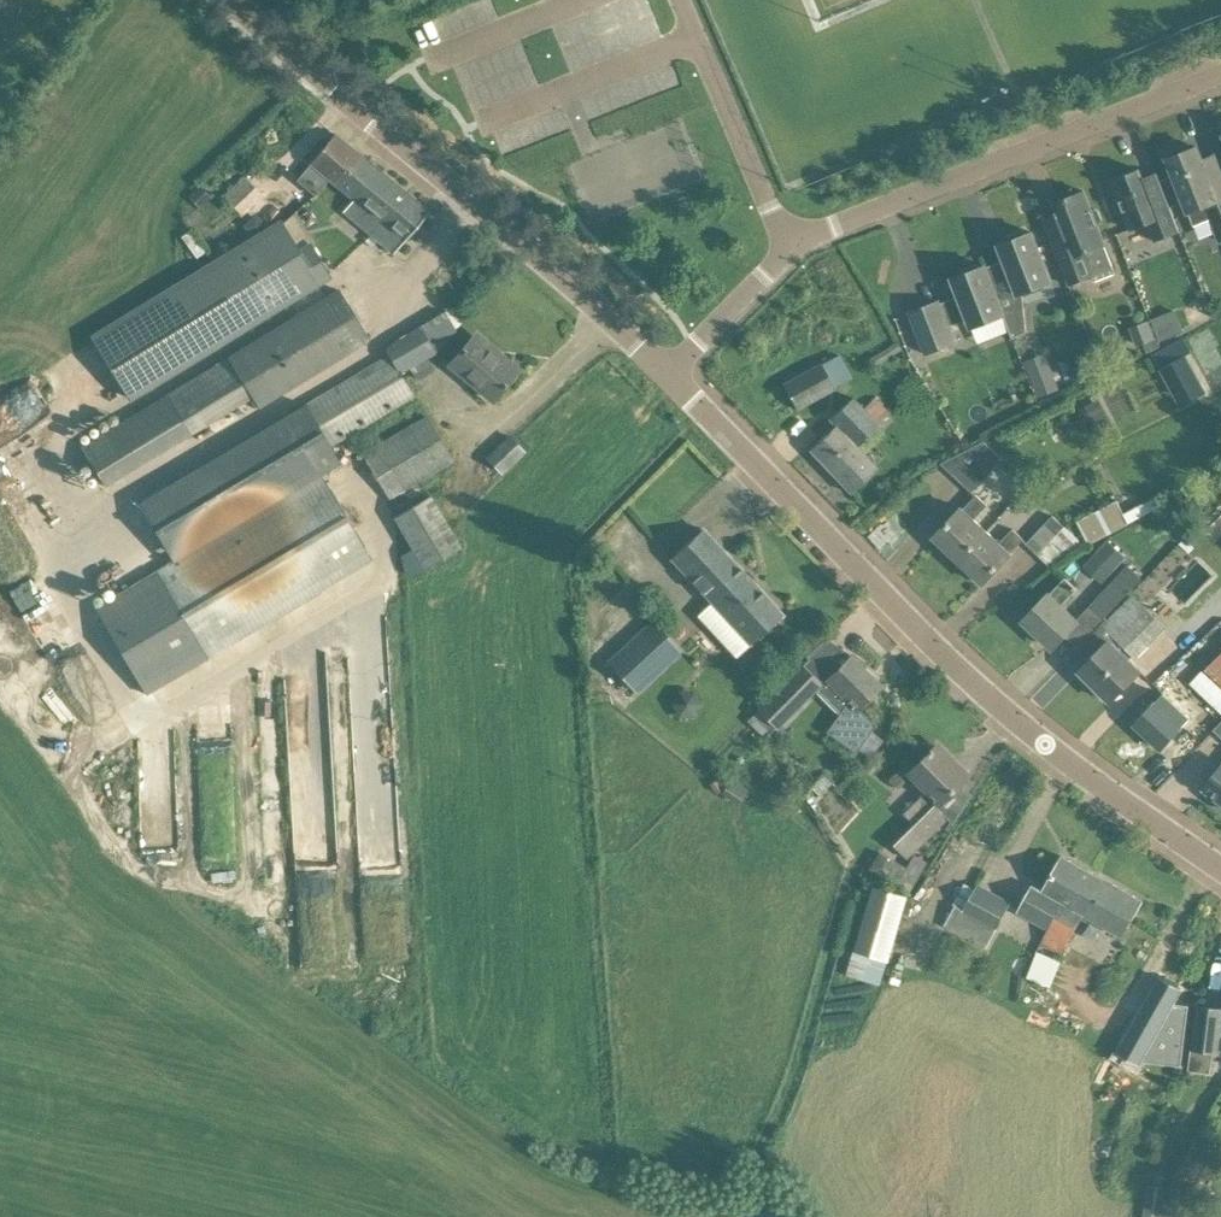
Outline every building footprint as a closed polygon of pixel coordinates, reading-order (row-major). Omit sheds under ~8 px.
[(414,230),(429,211),(363,157),(335,133),(310,163),(311,163),(298,179),(316,194),(329,179),(338,186),(353,198),(379,221),(368,234),(375,239),(376,238),(392,251),(402,239),(404,241),(414,230)] [(1160,180),(1164,190),(1170,206),(1184,200),(1185,202),(1187,207),(1189,212),(1191,211),(1201,207),(1207,205),(1220,241),(1220,166),(1217,156),(1217,155),(1215,155),(1203,160),(1198,146),(1191,149),(1189,143),(1172,150),(1174,156),(1167,158),(1174,174),(1160,180)] [(1157,173),(1144,178),(1140,169),(1112,180),(1119,198),(1116,199),(1114,203),(1118,212),(1121,214),(1124,213),(1131,230),(1147,223),(1153,241),(1180,231),(1164,190),(1157,173)] [(243,175),(223,196),(244,216),(264,195),(243,175)] [(200,185),(188,196),(200,209),(212,198),(200,185)] [(1095,209),(1092,210),(1085,191),(1054,203),(1058,212),(1043,218),(1069,285),(1093,276),(1095,281),(1115,273),(1105,245),(1106,245),(1098,225),(1101,223),(1102,219),(1099,210),(1095,209)] [(257,239),(269,226),(255,212),(243,225),(257,239)] [(93,339),(127,397),(330,274),(312,245),(300,253),(282,224),(93,339)] [(1033,232),(1026,234),(1024,230),(1004,238),(1006,242),(999,245),(1005,259),(987,266),(986,267),(989,274),(990,273),(1000,298),(999,299),(1005,316),(1004,316),(1010,332),(1013,338),(1027,332),(1025,309),(1023,292),(1052,281),(1033,232)] [(986,265),(980,267),(978,263),(962,269),(964,274),(952,278),(959,296),(940,303),(939,301),(910,312),(926,355),(956,343),(952,333),(949,326),(968,319),(972,329),(1004,316),(1005,316),(999,299),(1000,298),(990,273),(989,274),(986,267),(987,266),(986,265)] [(370,340),(362,327),(339,289),(228,357),(252,395),(259,408),(370,340)] [(1174,311),(1150,321),(1157,339),(1160,346),(1184,336),(1174,311)] [(1150,321),(1130,329),(1137,347),(1157,339),(1150,321)] [(414,394),(402,374),(436,353),(420,326),(384,347),(389,355),(218,456),(138,503),(174,562),(95,609),(146,696),(373,561),(322,477),(340,466),(329,444),(414,394)] [(493,399),(503,388),(519,369),(501,354),(498,357),(474,336),(450,363),(493,399)] [(898,344),(866,362),(870,369),(902,352),(898,344)] [(1047,355),(1024,363),(1038,400),(1061,391),(1047,355)] [(1187,355),(1160,370),(1175,397),(1178,395),(1202,382),(1197,372),(1187,355)] [(821,362),(783,384),(797,409),(835,388),(821,362)] [(851,492),(868,475),(876,468),(856,447),(878,426),(876,424),(888,413),(873,398),(862,409),(851,397),(829,418),(836,425),(810,450),(851,492)] [(1099,399),(1081,408),(1087,421),(1106,411),(1099,399)] [(388,497),(403,489),(453,459),(427,416),(377,446),(363,455),(388,497)] [(485,457),(500,473),(503,476),(526,453),(509,434),(485,457)] [(1003,459),(984,441),(941,464),(972,493),(1003,459)] [(462,546),(451,528),(431,495),(393,519),(411,550),(423,570),(462,546)] [(1155,495),(1125,513),(1130,523),(1160,505),(1155,495)] [(935,538),(959,561),(986,532),(973,520),(986,507),(974,496),(935,538)] [(1117,500),(1077,521),(1090,544),(1130,523),(1125,513),(1117,500)] [(1052,567),(1083,543),(1053,516),(1027,544),(1052,567)] [(671,558),(712,602),(698,615),(737,657),(751,644),(783,614),(703,528),(671,558)] [(986,532),(959,561),(983,583),(1023,541),(1012,530),(999,544),(986,532)] [(1113,573),(1126,558),(1107,541),(1094,555),(1113,573)] [(1128,566),(1090,606),(1103,619),(1141,578),(1128,566)] [(1071,596),(1077,589),(1065,578),(1058,584),(1041,603),(1025,620),(1054,648),(1065,636),(1077,623),(1061,607),(1071,596)] [(1111,622),(1105,627),(1132,653),(1134,655),(1163,626),(1134,597),(1111,622)] [(653,619),(606,661),(636,694),(682,651),(653,619)] [(1105,621),(1078,649),(1090,660),(1080,671),(1111,701),(1141,671),(1128,658),(1132,653),(1105,627),(1111,622),(1107,619),(1105,621)] [(1209,647),(1220,660),(1220,635),(1209,647)] [(855,752),(861,744),(875,725),(858,707),(879,686),(864,670),(867,665),(840,647),(826,668),(822,671),(807,656),(806,657),(808,659),(791,676),(757,709),(774,727),(775,728),(820,684),(822,686),(828,680),(848,700),(827,732),(855,752)] [(1164,693),(1136,724),(1162,748),(1191,718),(1164,693)] [(765,736),(774,727),(757,709),(748,719),(765,736)] [(949,763),(952,760),(937,745),(931,751),(930,749),(926,753),(927,755),(909,771),(904,776),(907,779),(922,795),(903,813),(914,824),(893,845),(905,856),(929,833),(946,816),(934,805),(938,802),(939,802),(963,778),(949,763)] [(1220,769),(1205,788),(1220,801),(1220,768),(1220,769)] [(910,892),(927,861),(929,853),(922,850),(918,857),(914,854),(906,867),(879,851),(869,869),(910,892)] [(1143,900),(1104,878),(1063,856),(1044,891),(1034,885),(1022,906),(1020,910),(1050,927),(1041,943),(1062,954),(1084,914),(1123,936),(1131,921),(1143,900)] [(886,961),(905,895),(871,885),(852,951),(886,961)] [(996,928),(1010,903),(978,886),(964,911),(996,928)] [(1160,976),(1118,1052),(1141,1065),(1144,1060),(1183,1065),(1190,1004),(1176,1002),(1184,989),(1160,976)] [(1220,1025),(1220,1008),(1199,1006),(1193,1050),(1195,1050),(1211,1052),(1218,1053),(1220,1025)] [(1172,1195),(1173,1189),(1149,1185),(1144,1216),(1168,1216),(1171,1195),(1172,1195)]
